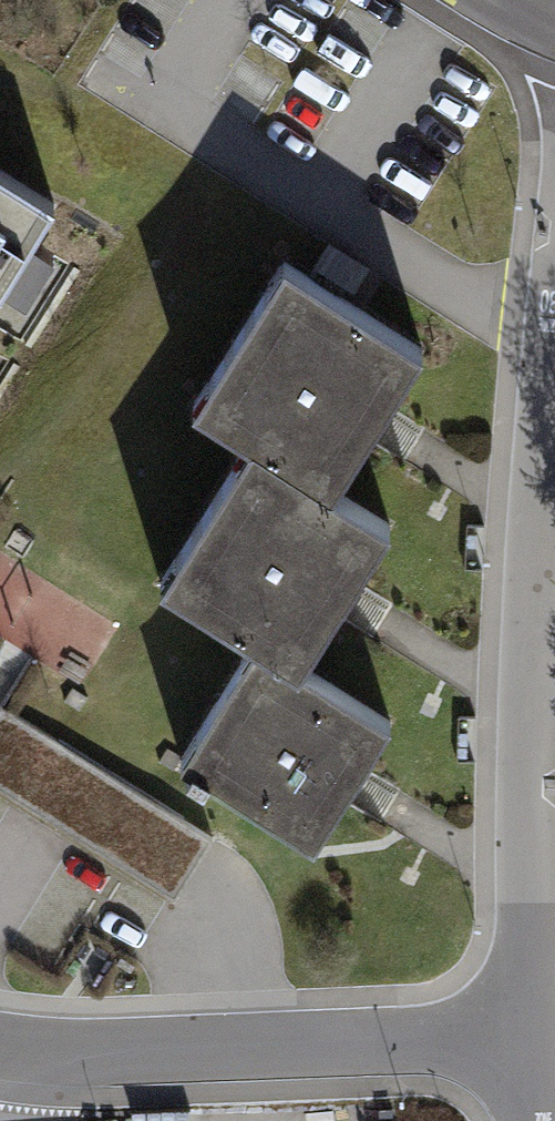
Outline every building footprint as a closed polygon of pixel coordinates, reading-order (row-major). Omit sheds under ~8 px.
[(54,203),(0,169),(0,289),(54,203)] [(330,246),(318,264),(348,282),(359,263),(330,246)] [(332,491),(333,489),(422,347),(285,260),(193,405),(250,441),(251,439),(332,491)] [(299,666),(300,665),(389,525),(333,489),(332,491),(251,439),(250,441),(160,582),(254,642),(256,639),(299,666)] [(97,608),(0,560),(0,633),(67,667),(97,608)] [(180,759),(312,843),(389,721),(300,665),(299,666),(256,639),(254,642),(180,759)] [(221,817),(0,715),(0,795),(191,883),(221,817)]
